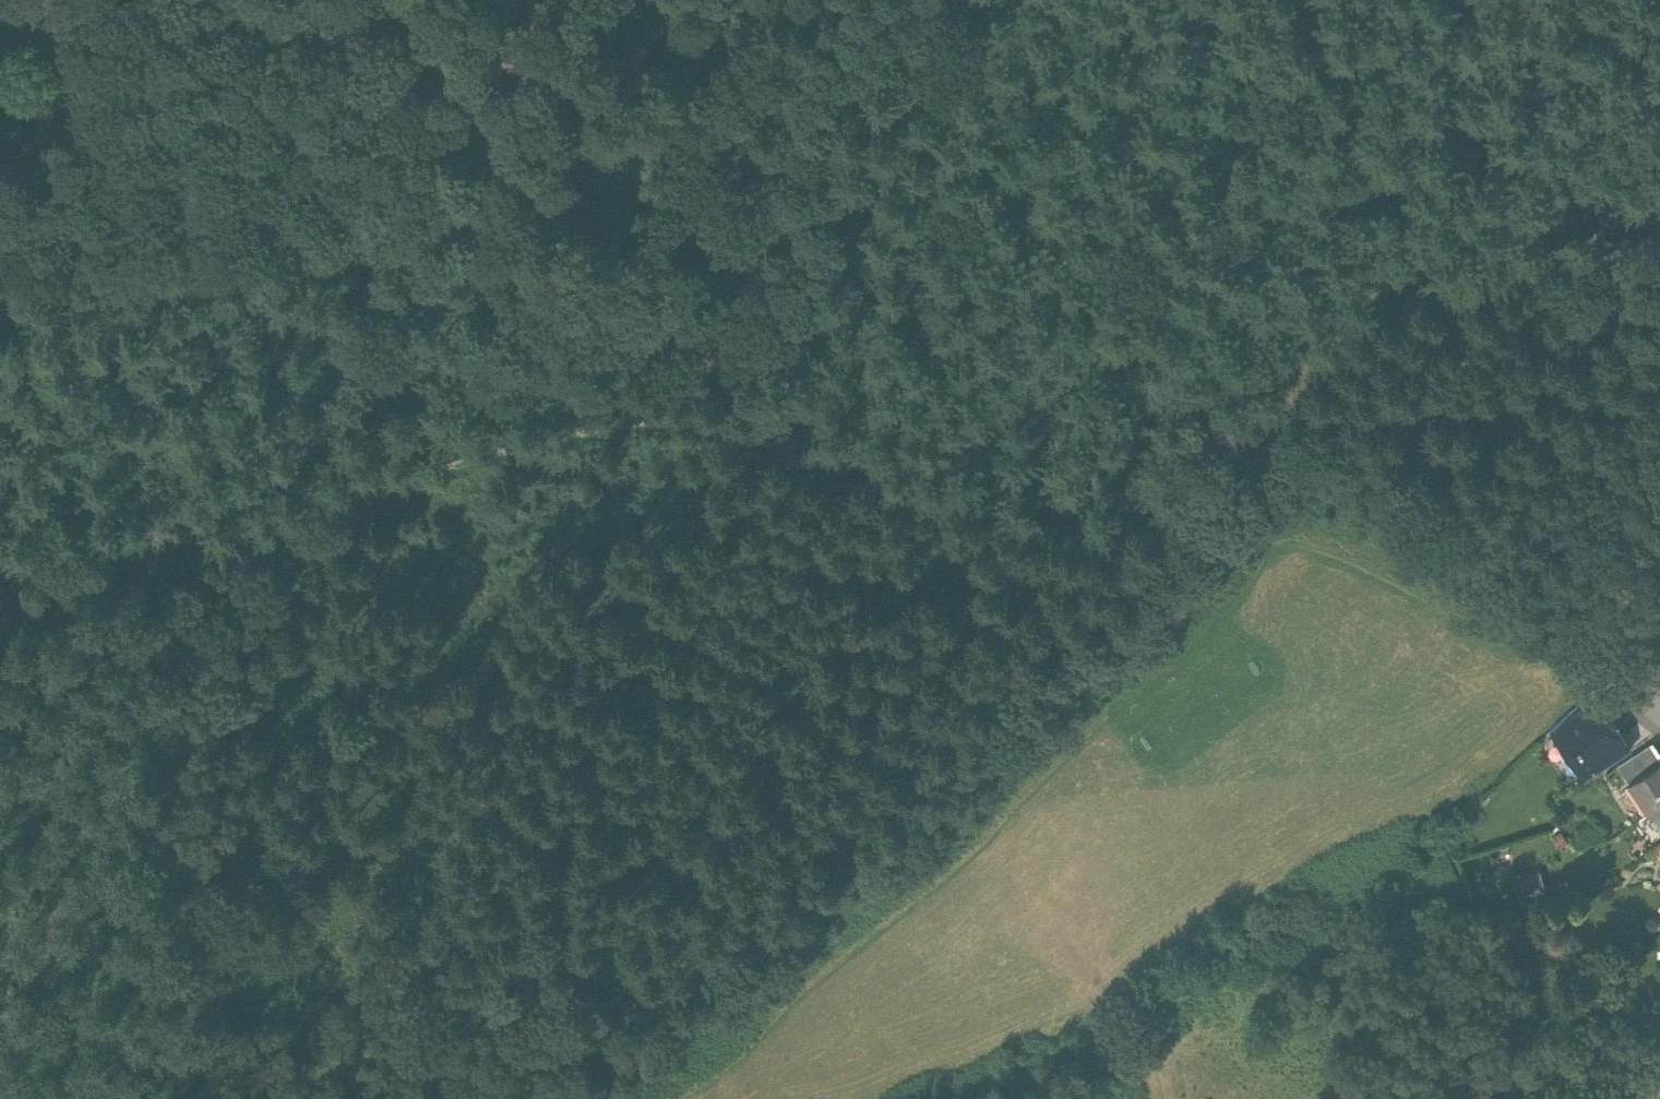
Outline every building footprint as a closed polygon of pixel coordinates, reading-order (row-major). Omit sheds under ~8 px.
[(1554,731),(1583,774),(1631,743),(1602,699),(1554,731)] [(1659,770),(1659,761),(1653,750),(1620,772),(1631,789),(1659,770)] [(1649,817),(1653,815),(1659,810),(1659,770),(1631,789),(1649,817)] [(1537,882),(1515,888),(1520,908),(1542,902),(1537,882)]
